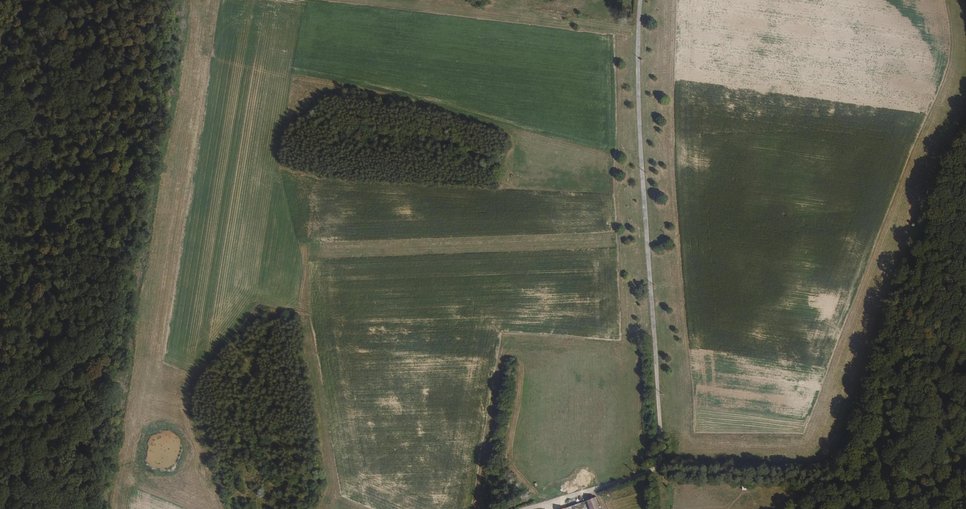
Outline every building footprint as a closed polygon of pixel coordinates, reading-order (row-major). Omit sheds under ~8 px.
[(597,496),(588,499),(591,508),(601,508),(597,496)]
